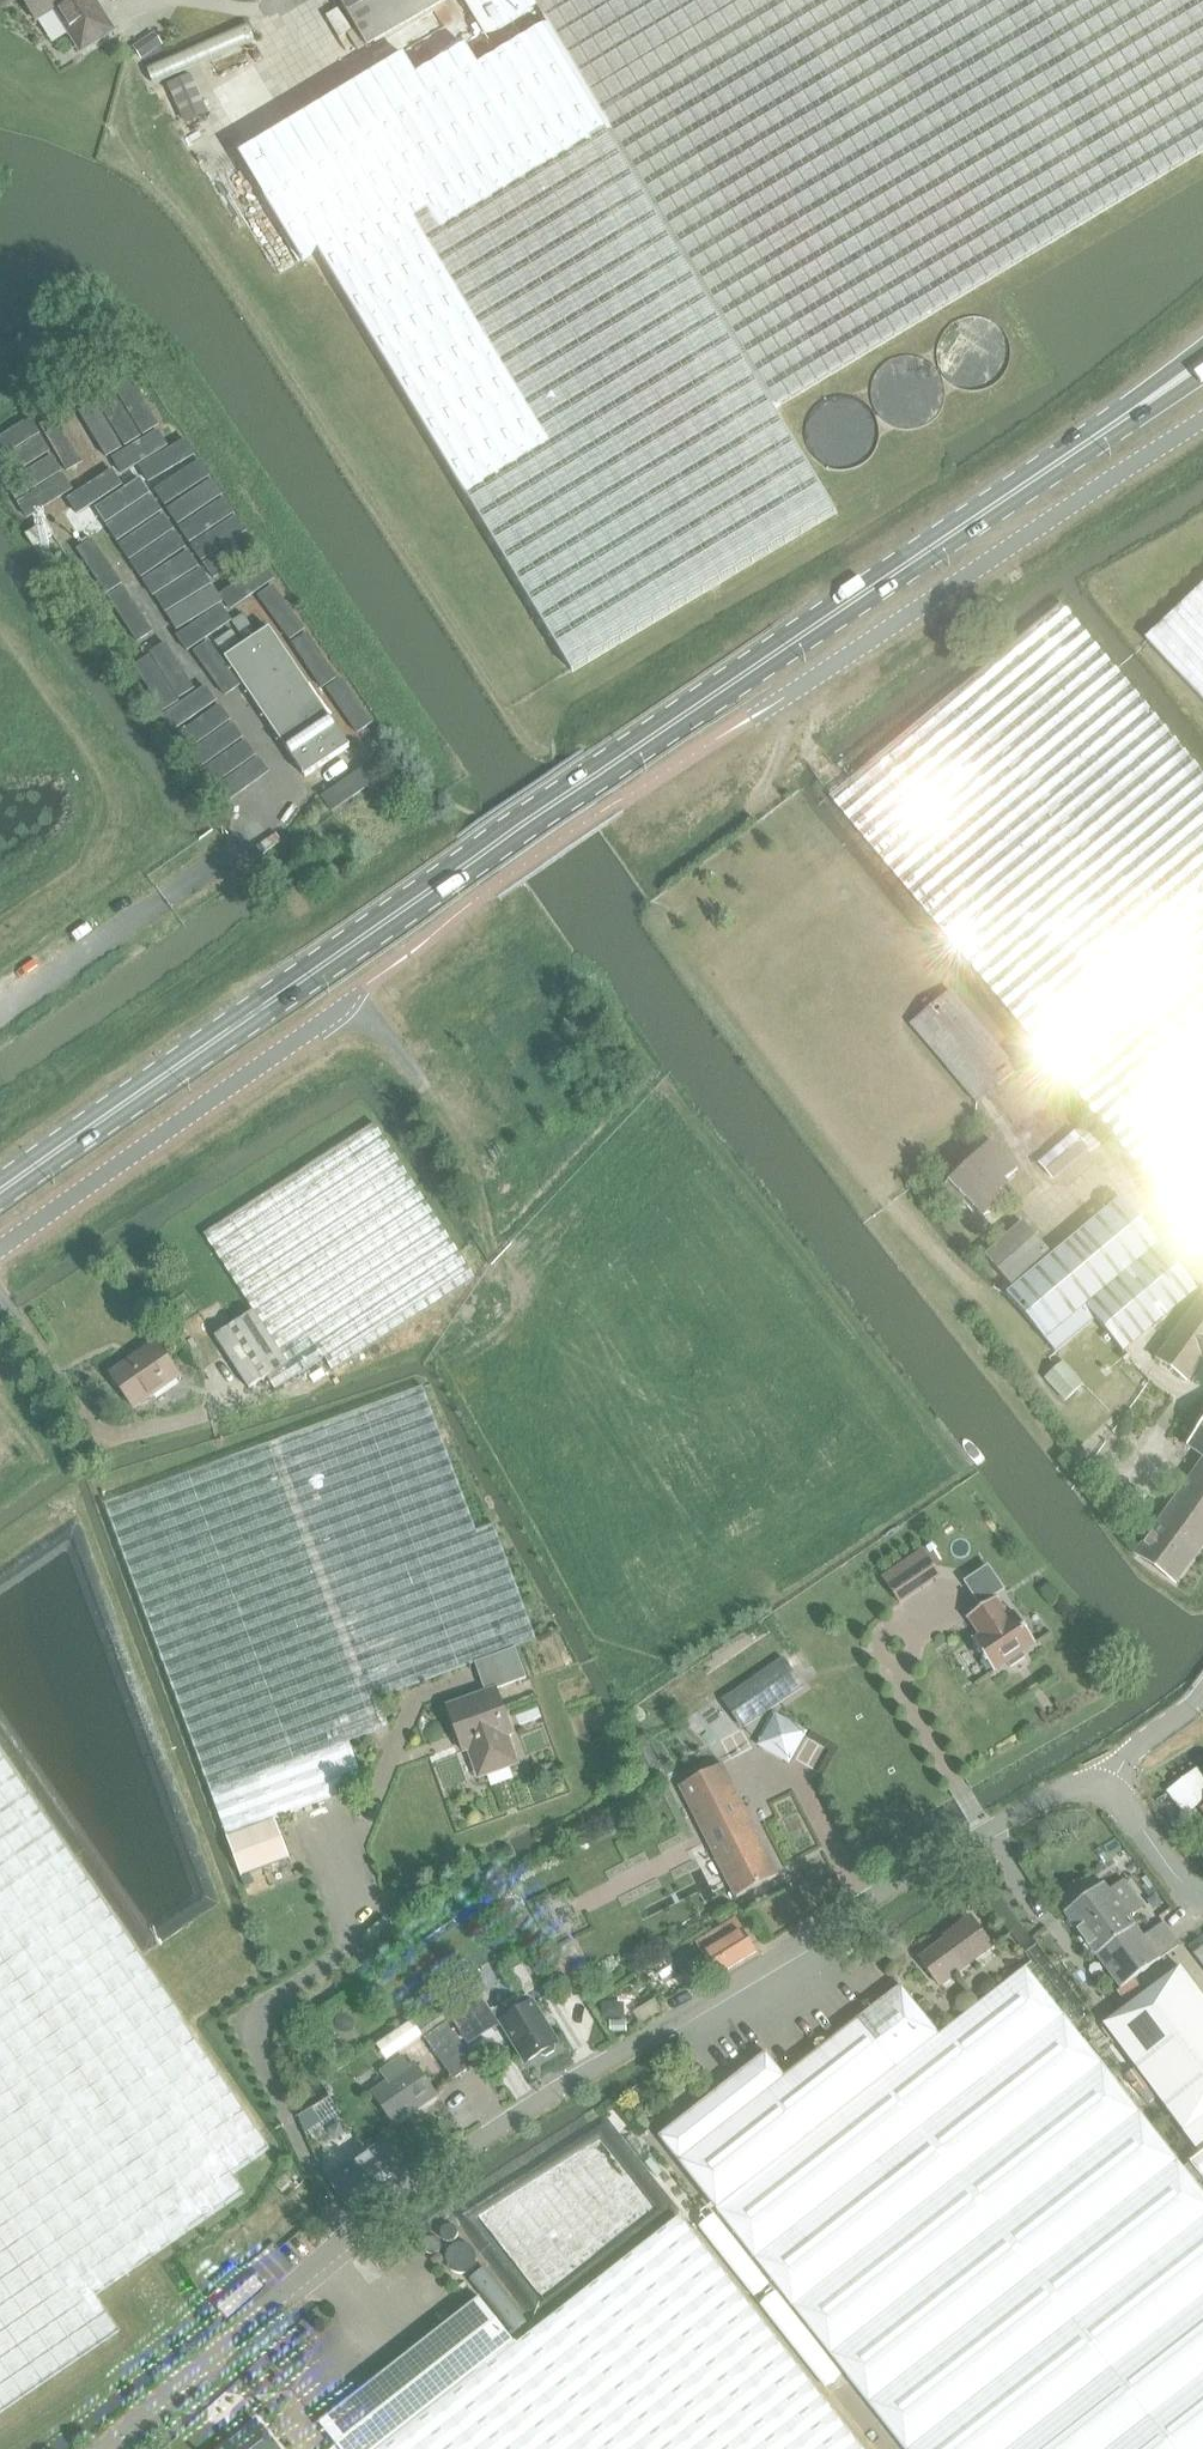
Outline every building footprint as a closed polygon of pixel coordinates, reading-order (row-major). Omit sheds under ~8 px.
[(39,23),(44,31),(62,20),(84,54),(116,33),(103,12),(98,15),(88,0),(24,0),(39,23)] [(261,198),(299,263),(316,252),(568,670),(836,512),(775,408),(1202,146),(1202,0),(482,0),(501,31),(540,7),(551,24),(479,68),(261,198)] [(370,49),(378,61),(394,58),(431,36),(438,47),(484,37),(501,31),(482,0),(341,0),(370,49)] [(352,35),(337,11),(324,19),(339,43),(352,35)] [(155,35),(132,48),(139,61),(162,48),(155,35)] [(405,57),(238,158),(261,198),(479,68),(466,47),(417,77),(405,57)] [(206,115),(189,77),(167,87),(183,125),(206,115)] [(82,544),(114,524),(94,493),(62,513),(82,544)] [(46,523),(26,536),(34,548),(54,536),(46,523)] [(1146,640),(1202,701),(1202,586),(1146,640)] [(1062,607),(832,801),(1037,1047),(1038,1046),(1202,1244),(1202,775),(1062,607)] [(304,780),(348,750),(269,631),(224,660),(304,780)] [(221,656),(239,644),(232,632),(214,644),(221,656)] [(978,1106),(1017,1074),(953,996),(914,1028),(978,1106)] [(1039,1164),(1053,1180),(1085,1152),(1089,1156),(1103,1144),(1086,1124),(1039,1164)] [(201,1239),(253,1314),(288,1365),(267,1380),(275,1392),(322,1360),(331,1373),(473,1276),(369,1125),(201,1239)] [(993,1141),(938,1192),(956,1212),(968,1201),(984,1218),(1008,1196),(1000,1187),(1019,1169),(993,1141)] [(1159,1362),(1160,1362),(1202,1299),(1122,1199),(1006,1292),(1059,1352),(1099,1319),(1144,1375),(1159,1362)] [(1011,1285),(1049,1252),(1024,1222),(985,1255),(1011,1285)] [(1202,1299),(1160,1362),(1187,1382),(1202,1361),(1202,1300),(1202,1299)] [(248,1392),(267,1380),(288,1365),(253,1314),(214,1341),(248,1392)] [(136,1407),(179,1378),(156,1344),(113,1374),(136,1407)] [(1082,1385),(1063,1364),(1044,1381),(1064,1402),(1082,1385)] [(104,1506),(227,1837),(272,1821),(366,1786),(350,1743),(390,1728),(379,1700),(537,1641),(494,1525),(477,1532),(424,1389),(104,1506)] [(1190,1448),(1202,1458),(1202,1430),(1190,1448)] [(1138,1556),(1175,1583),(1202,1544),(1202,1466),(1138,1556)] [(924,1549),(902,1564),(920,1591),(942,1576),(924,1549)] [(996,1599),(968,1618),(980,1636),(973,1641),(994,1673),(1008,1663),(1011,1668),(1026,1658),(1022,1653),(1036,1644),(1015,1613),(1008,1617),(996,1599)] [(447,1708),(464,1753),(470,1750),(480,1777),(489,1774),(492,1775),(505,1770),(507,1767),(516,1764),(514,1759),(515,1757),(511,1743),(508,1742),(506,1737),(513,1735),(497,1690),(527,1679),(516,1650),(475,1664),(486,1693),(447,1708)] [(786,1659),(726,1700),(745,1728),(805,1687),(786,1659)] [(776,1713),(757,1746),(790,1764),(808,1732),(776,1713)] [(118,2333),(94,2297),(246,2193),(234,2175),(272,2149),(0,1754),(0,2414),(118,2333)] [(683,1783),(727,1877),(736,1898),(780,1877),(778,1872),(746,1816),(720,1764),(683,1783)] [(1202,1802),(1202,1777),(1197,1769),(1167,1792),(1185,1815),(1202,1802)] [(286,1861),(272,1821),(227,1837),(242,1877),(286,1861)] [(1065,1914),(1093,1951),(1132,1922),(1129,1919),(1144,1908),(1123,1880),(1109,1891),(1104,1885),(1065,1914)] [(736,1918),(696,1943),(714,1972),(725,1966),(727,1970),(756,1952),(736,1918)] [(940,1988),(991,1951),(969,1921),(951,1934),(953,1937),(920,1961),(940,1988)] [(1143,1937),(1132,1922),(1093,1951),(1121,1989),(1179,1946),(1162,1923),(1143,1937)] [(1193,1954),(1202,1967),(1202,1947),(1196,1952),(1193,1954)] [(675,1977),(675,1976),(694,1965),(686,1952),(655,1971),(663,1985),(675,1977)] [(499,1965),(507,1960),(502,1953),(494,1958),(499,1965)] [(525,1987),(533,1982),(524,1967),(516,1971),(525,1987)] [(1184,2133),(1202,2118),(1202,1998),(1180,1968),(1104,2025),(1184,2133)] [(938,2034),(714,2211),(901,2448),(1202,2448),(1202,2196),(1026,1969),(940,2036),(938,2034)] [(658,2140),(714,2211),(938,2034),(901,1988),(784,2080),(765,2056),(658,2140)] [(478,1991),(446,2011),(468,2046),(505,2023),(529,2063),(540,2056),(545,2058),(552,2054),(553,2048),(557,2046),(533,2005),(527,1996),(517,2002),(515,1998),(492,2012),(478,1991)] [(625,2003),(602,2003),(602,2019),(625,2019),(625,2003)] [(448,2024),(446,2025),(441,2017),(421,2031),(455,2080),(476,2065),(448,2024)] [(412,2021),(388,2038),(398,2052),(399,2053),(422,2037),(422,2036),(412,2021)] [(626,2021),(610,2022),(611,2033),(627,2033),(626,2021)] [(417,2109),(435,2097),(413,2064),(410,2066),(404,2057),(381,2073),(388,2083),(375,2092),(395,2121),(416,2107),(417,2109)] [(1135,2069),(1125,2077),(1146,2104),(1156,2096),(1135,2069)] [(353,2168),(334,2181),(340,2190),(352,2208),(408,2170),(390,2143),(353,2168)] [(1191,2164),(1202,2179),(1202,2154),(1191,2164)] [(385,2448),(861,2448),(679,2217),(517,2345),(385,2448)] [(248,2270),(212,2301),(228,2320),(264,2289),(248,2270)] [(339,2448),(385,2448),(517,2345),(480,2298),(320,2424),(339,2448)] [(258,2423),(224,2448),(278,2448),(258,2423)]
